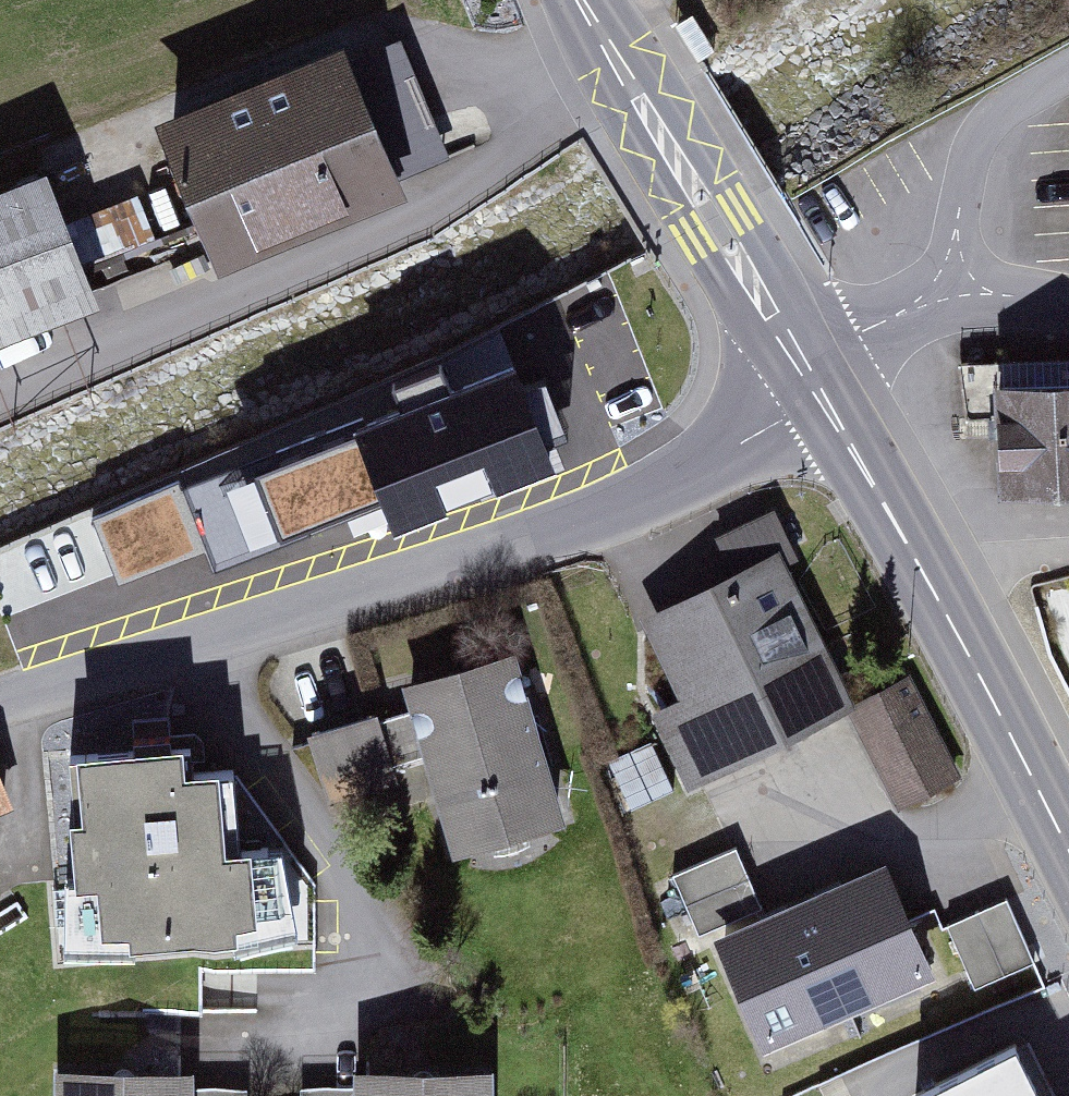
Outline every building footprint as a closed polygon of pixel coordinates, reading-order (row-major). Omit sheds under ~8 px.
[(407,35),(185,126),(236,251),(458,160),(407,35)] [(179,102),(289,72),(282,48),(172,77),(179,102)] [(0,190),(0,348),(117,302),(63,165),(0,190)] [(538,350),(360,420),(393,508),(408,548),(588,478),(538,350)] [(1003,359),(1006,495),(1068,494),(1068,358),(1003,359)] [(209,579),(393,508),(360,420),(177,491),(209,579)] [(118,615),(209,579),(177,491),(84,527),(107,588),(118,615)] [(51,610),(107,588),(84,527),(27,550),(51,610)] [(790,551),(651,622),(692,701),(659,717),(699,794),(870,706),(790,551)] [(518,645),(401,680),(453,849),(569,814),(518,645)] [(378,707),(307,728),(329,800),(400,779),(378,707)] [(178,742),(83,749),(89,814),(76,815),(80,867),(101,865),(105,915),(135,913),(136,927),(232,919),(231,907),(251,906),(246,844),(219,846),(213,765),(180,768),(178,742)] [(676,858),(690,908),(756,890),(742,840),(676,858)] [(905,857),(713,936),(763,1055),(955,976),(905,857)] [(1006,892),(948,915),(973,976),(1031,953),(1006,892)] [(939,1095),(1068,1095),(1068,1094),(1043,1043),(939,1095)] [(364,1065),(363,1095),(514,1095),(515,1070),(364,1065)] [(63,1066),(62,1095),(206,1095),(207,1067),(63,1066)]
